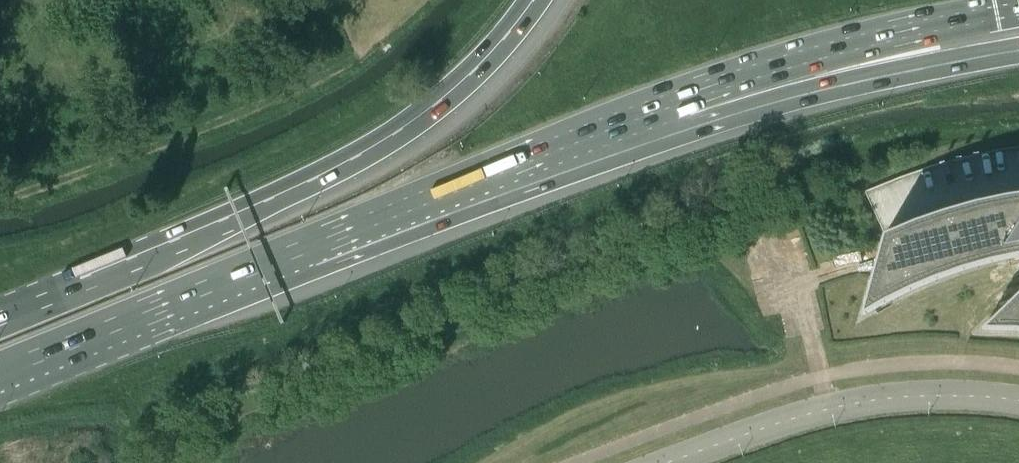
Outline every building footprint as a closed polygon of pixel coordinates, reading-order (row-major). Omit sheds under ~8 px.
[(1009,196),(977,203),(946,212),(915,222),(885,235),(863,316),(889,302),(915,289),(942,278),(954,274),(982,266),(1006,260),(1018,257),(1018,195),(1009,196)] [(982,330),(1008,330),(1018,331),(1018,294),(982,330)]
